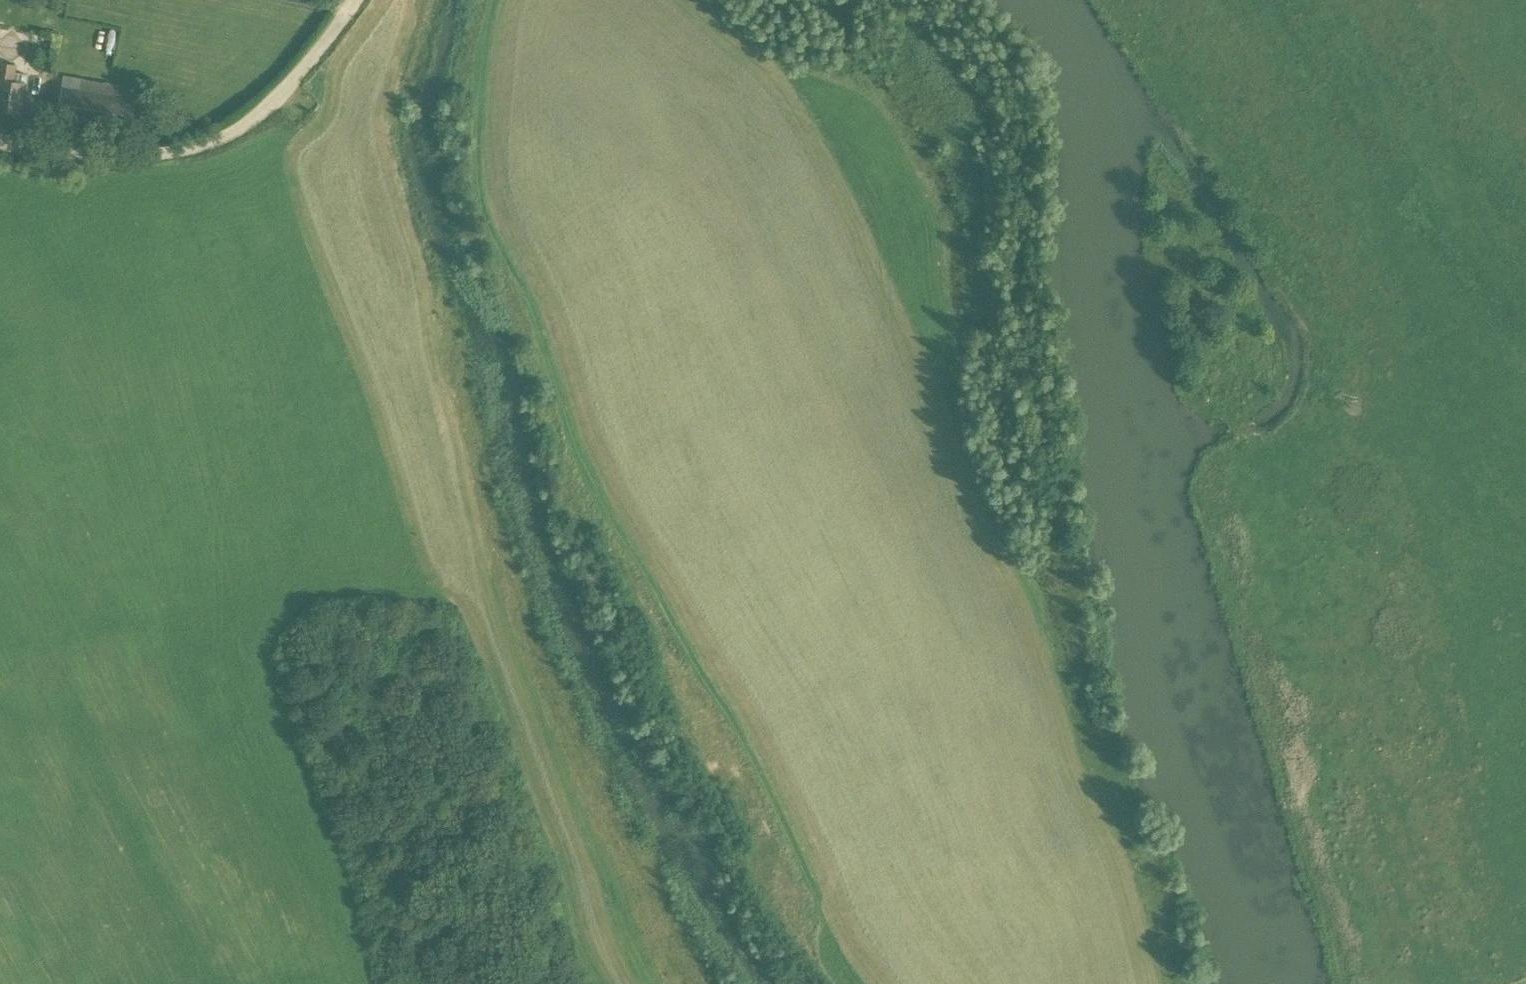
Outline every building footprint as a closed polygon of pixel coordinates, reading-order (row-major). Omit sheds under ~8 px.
[(0,84),(0,110),(22,114),(29,75),(17,73),(18,65),(0,62),(0,64),(0,81),(1,81),(0,84)] [(130,132),(135,98),(62,86),(56,120),(130,132)]
